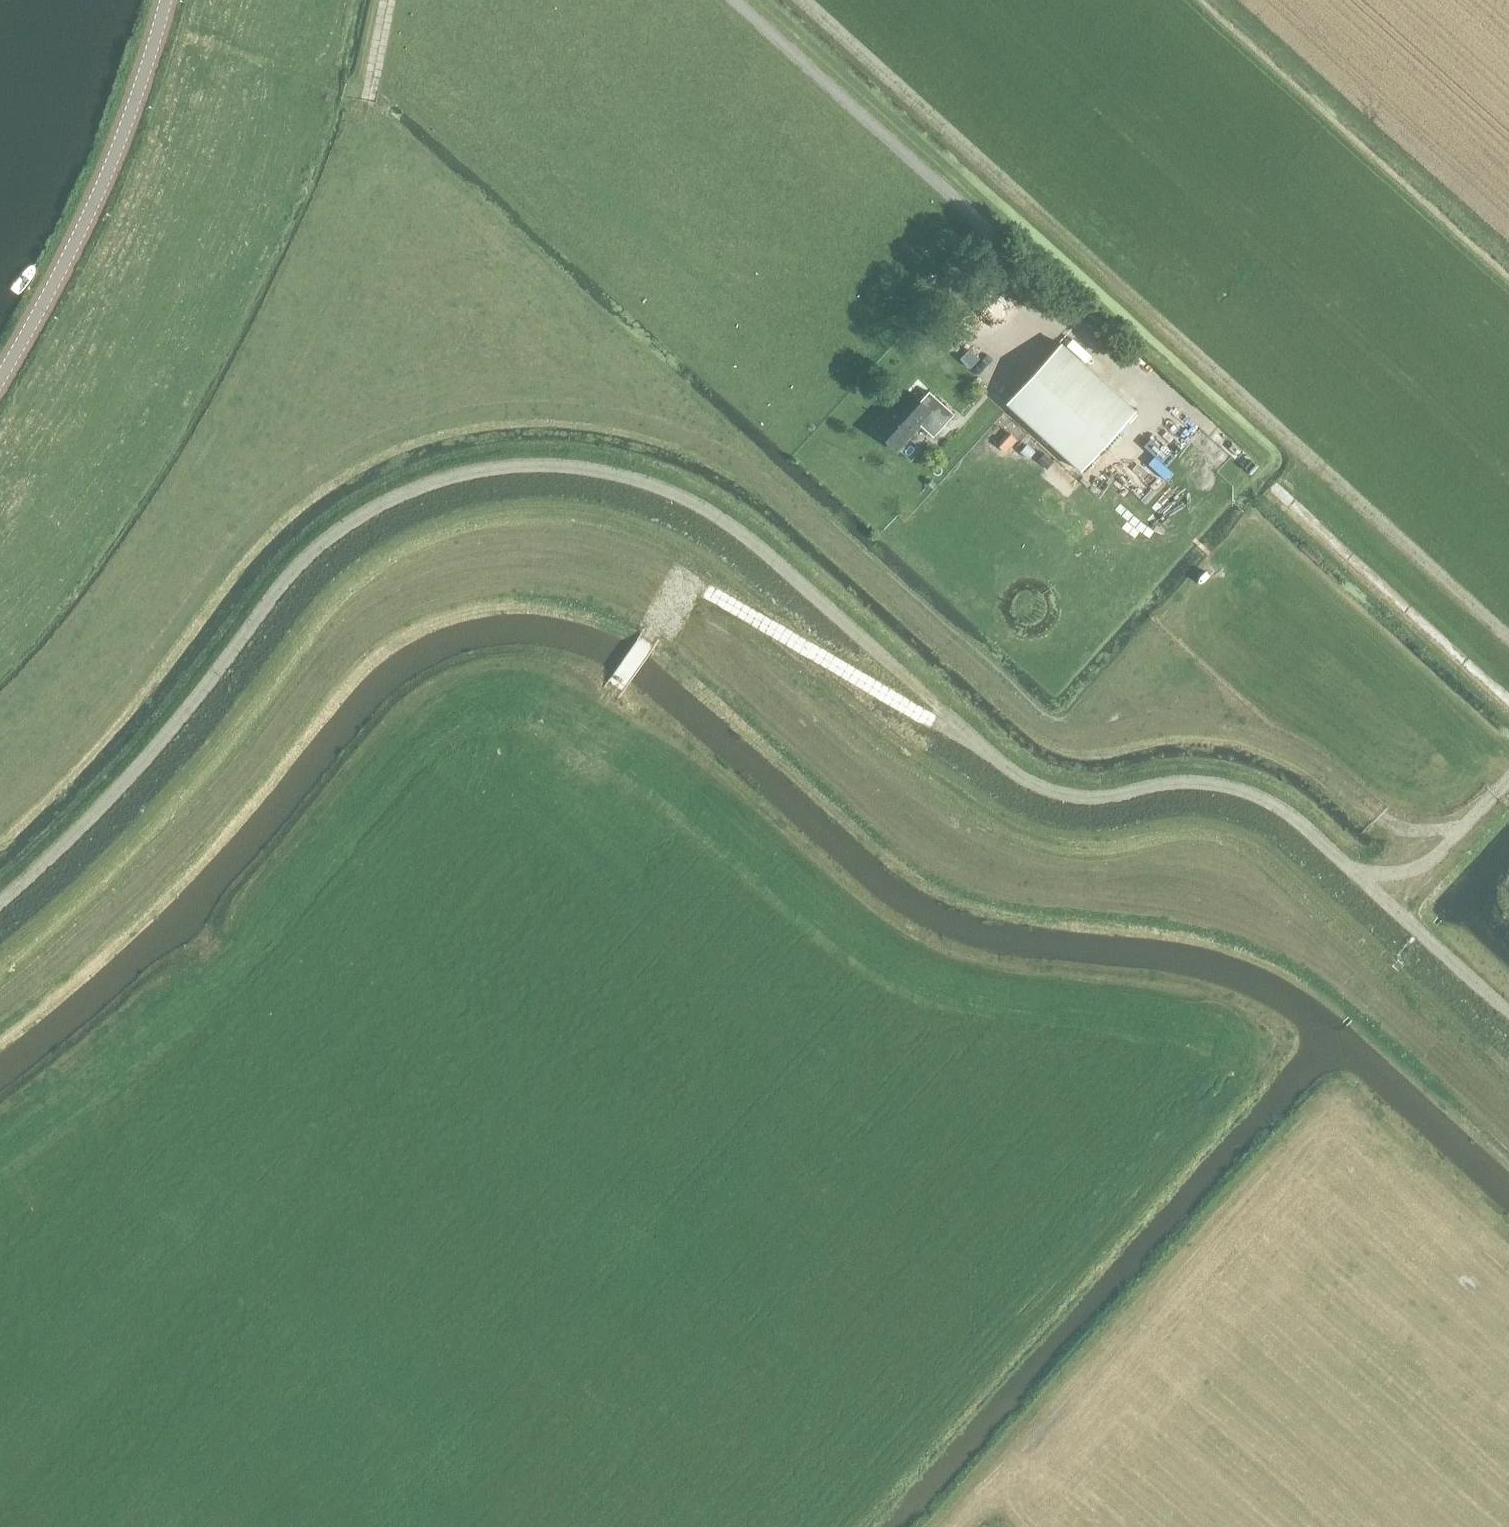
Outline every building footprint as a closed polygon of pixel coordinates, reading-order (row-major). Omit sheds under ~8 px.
[(1135,410),(1078,358),(1061,342),(1006,402),(1081,470),(1135,410)] [(907,390),(874,428),(897,449),(919,424),(933,437),(954,413),(929,391),(920,401),(907,390)]
